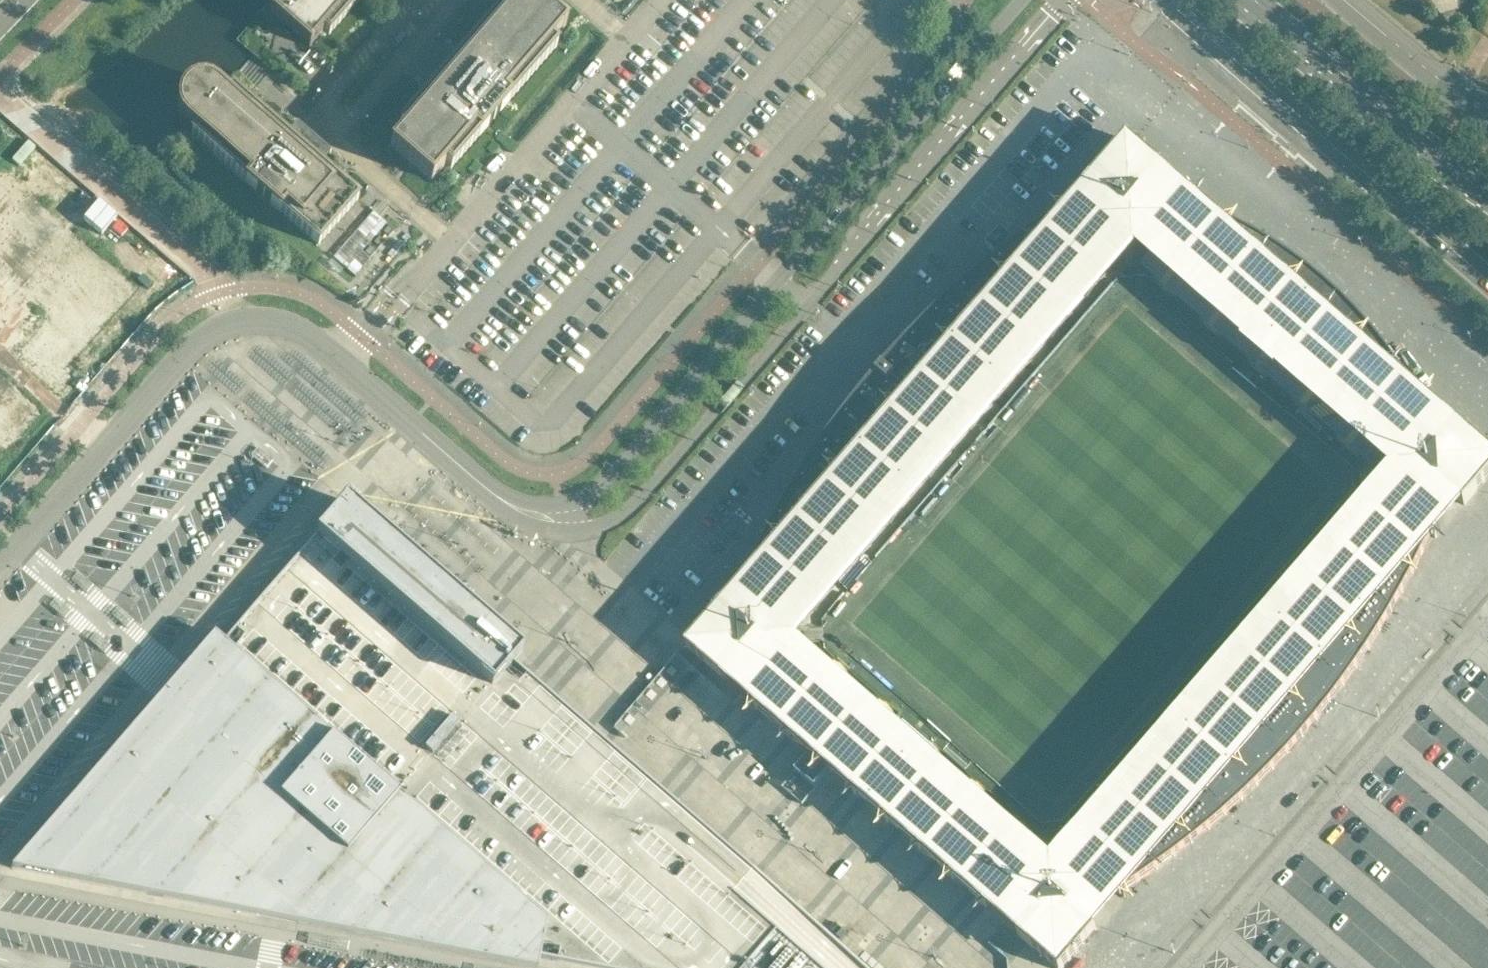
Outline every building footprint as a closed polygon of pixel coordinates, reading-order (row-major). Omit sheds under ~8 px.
[(360,0),(279,0),(269,12),(286,27),(285,28),(285,29),(285,30),(285,31),(285,32),(286,33),(288,34),(289,35),(290,35),(291,34),(292,33),(293,33),(310,48),(324,31),(329,36),(360,0)] [(458,58),(400,125),(405,130),(391,147),(431,182),(446,165),(451,170),(556,48),(551,43),(566,27),(535,0),(518,0),(511,8),(505,4),(458,58)] [(358,199),(306,154),(307,154),(307,153),(308,152),(308,151),(307,150),(307,149),(307,148),(306,148),(304,147),(303,147),(302,147),(301,147),(300,148),(299,148),(231,89),(226,94),(223,91),(215,85),(214,84),(211,82),(208,81),(206,81),(204,80),(200,80),(197,80),(194,81),(191,83),(189,84),(187,85),(185,87),(184,88),(183,90),(181,92),(180,94),(179,96),(179,98),(178,100),(178,102),(178,104),(178,107),(179,109),(179,111),(180,114),(181,115),(183,117),(184,119),(185,120),(192,127),(196,130),(191,135),(319,245),(358,199)] [(758,709),(986,908),(1014,931),(1056,967),(1093,925),(1120,894),(1156,868),(1174,855),(1191,841),(1208,827),(1224,813),(1240,798),(1256,783),(1271,767),(1286,751),(1301,735),(1315,718),(1328,701),(1341,684),(1354,666),(1366,648),(1378,629),(1400,592),(1412,573),(1424,555),(1441,532),(1460,511),(1487,479),(1487,462),(1454,432),(1423,406),(1417,396),(1412,387),(1405,378),(1400,369),(1392,359),(1384,348),(1377,339),(1369,330),(1362,322),(1353,312),(1343,302),(1336,295),(1327,286),(1321,281),(1314,275),(1303,267),(1296,262),(1288,257),(1276,249),(1263,241),(1250,234),(1236,227),(1222,219),(1208,212),(1193,205),(1191,205),(1160,177),(1124,145),(1087,187),(1065,213),(1033,235),(1022,243),(1012,250),(1000,258),(990,267),(980,275),(973,280),(959,292),(952,299),(942,308),(934,316),(923,327),(907,343),(894,357),(884,369),(872,383),(862,395),(853,407),(841,422),(831,436),(819,453),(811,465),(800,484),(793,495),(787,505),(782,515),(775,528),(751,576),(724,605),(687,648),(724,679),(758,709)] [(0,174),(0,219),(1,220),(25,193),(1,172),(0,174)] [(34,201),(11,227),(67,275),(89,249),(34,201)] [(0,240),(0,273),(39,307),(62,281),(6,233),(0,240)] [(104,262),(81,288),(104,308),(127,282),(104,262)] [(79,296),(18,366),(40,384),(59,361),(65,367),(106,320),(79,296)] [(0,391),(0,428),(16,441),(38,415),(4,386),(0,391)] [(346,501),(322,529),(238,625),(230,635),(224,642),(214,635),(173,683),(136,725),(11,869),(165,898),(279,920),(527,967),(538,967),(540,958),(590,967),(866,967),(747,865),(514,663),(522,654),(445,587),(346,501)]
